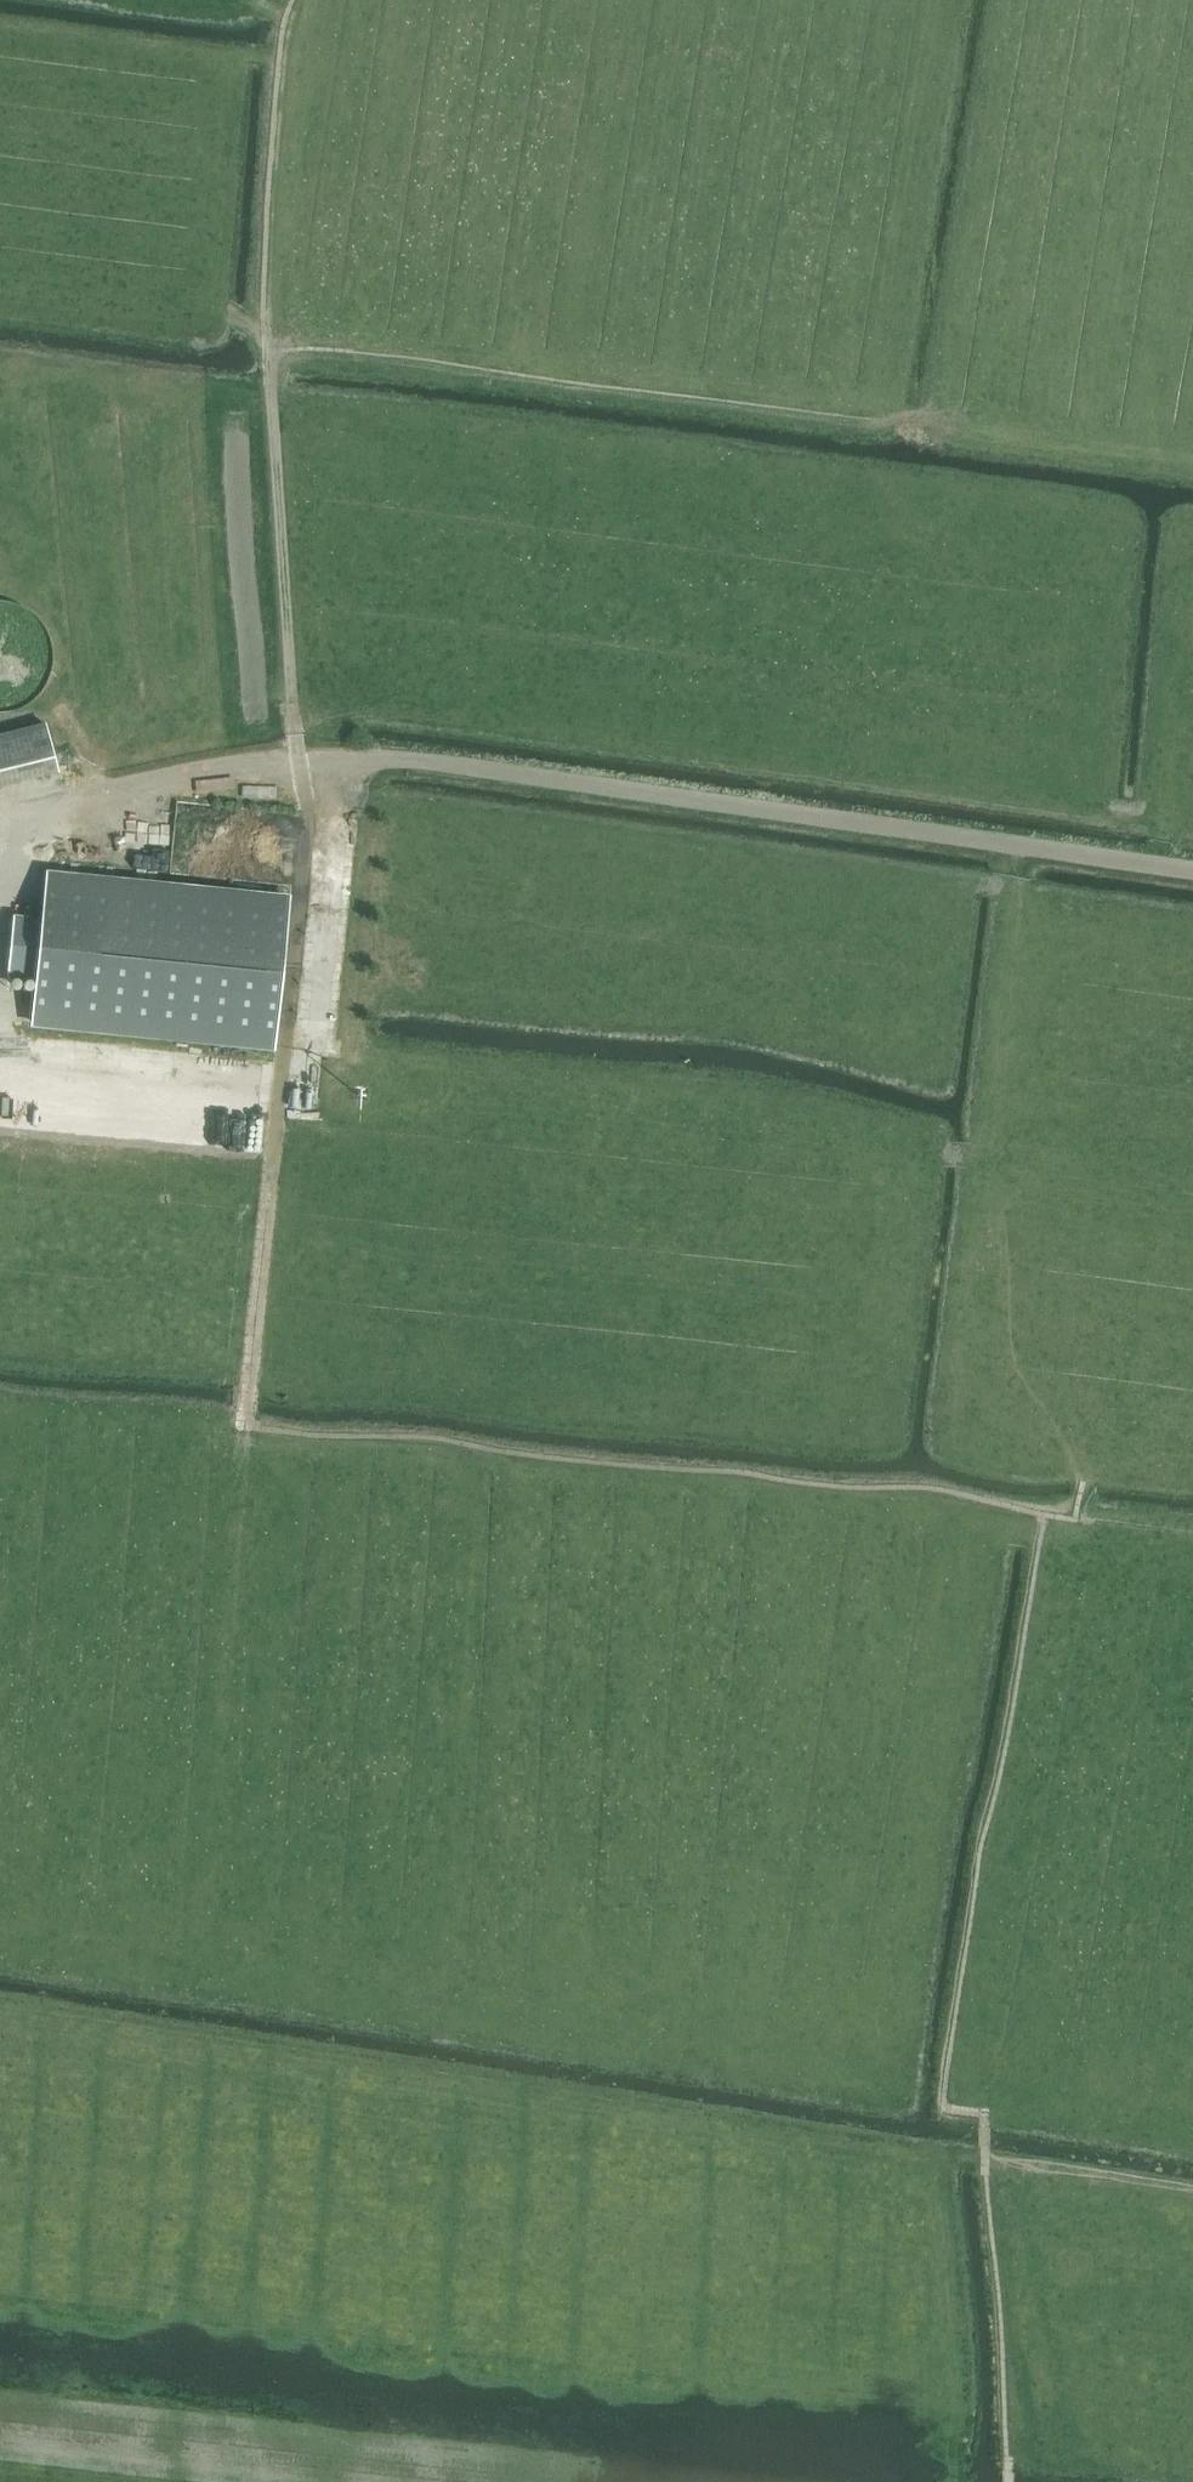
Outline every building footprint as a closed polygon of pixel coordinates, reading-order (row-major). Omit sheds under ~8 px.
[(56,771),(44,724),(0,736),(0,786),(56,771)] [(31,1021),(273,1046),(287,901),(45,876),(41,920),(12,917),(7,975),(35,978),(31,1021)]
